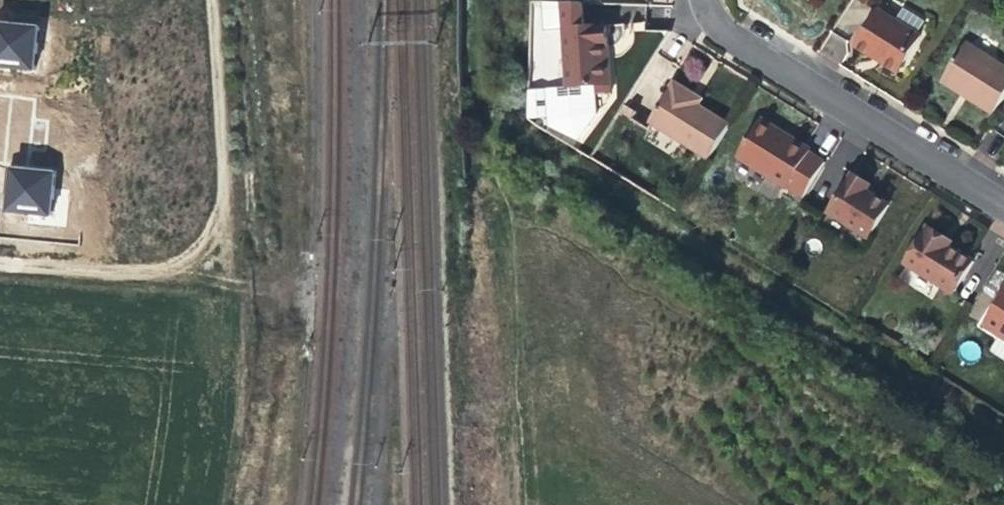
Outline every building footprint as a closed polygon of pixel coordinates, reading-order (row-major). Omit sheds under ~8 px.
[(905,10),(897,22),(918,35),(925,22),(905,10)] [(874,51),(902,68),(921,37),(918,35),(897,22),(879,11),(857,47),(871,56),(874,51)] [(0,22),(0,68),(38,71),(42,26),(0,22)] [(600,85),(601,96),(617,95),(616,85),(611,85),(608,46),(613,46),(612,27),(569,30),(573,87),(600,85)] [(941,78),(960,90),(958,93),(969,101),(991,114),(1003,94),(1003,63),(965,39),(941,78)] [(899,73),(902,68),(874,51),(871,56),(882,63),(899,73)] [(679,74),(696,83),(707,63),(690,54),(679,74)] [(694,102),(698,96),(679,84),(654,123),(714,160),(734,127),(703,108),(694,102)] [(603,116),(601,96),(600,85),(573,87),(550,89),(553,126),(591,147),(603,116)] [(0,92),(0,162),(27,165),(29,149),(48,151),(51,119),(37,118),(39,97),(0,92)] [(694,102),(703,108),(707,102),(702,99),(698,96),(694,102)] [(766,122),(763,126),(793,145),(796,141),(789,137),(766,122)] [(793,145),(763,126),(743,159),(807,199),(828,164),(813,155),(815,152),(805,146),(796,141),(793,145)] [(58,171),(11,167),(8,196),(12,196),(10,212),(54,216),(58,171)] [(831,215),(870,239),(891,205),(875,196),(868,191),(872,184),(856,174),(831,215)] [(941,242),(945,237),(930,228),(907,266),(949,291),(955,295),(975,262),(952,248),(941,242)] [(987,228),(970,256),(949,291),(968,308),(1003,250),(1003,238),(987,228)] [(950,240),(945,237),(941,242),(952,248),(955,243),(950,240)] [(983,324),(1003,337),(1003,291),(983,324)]
